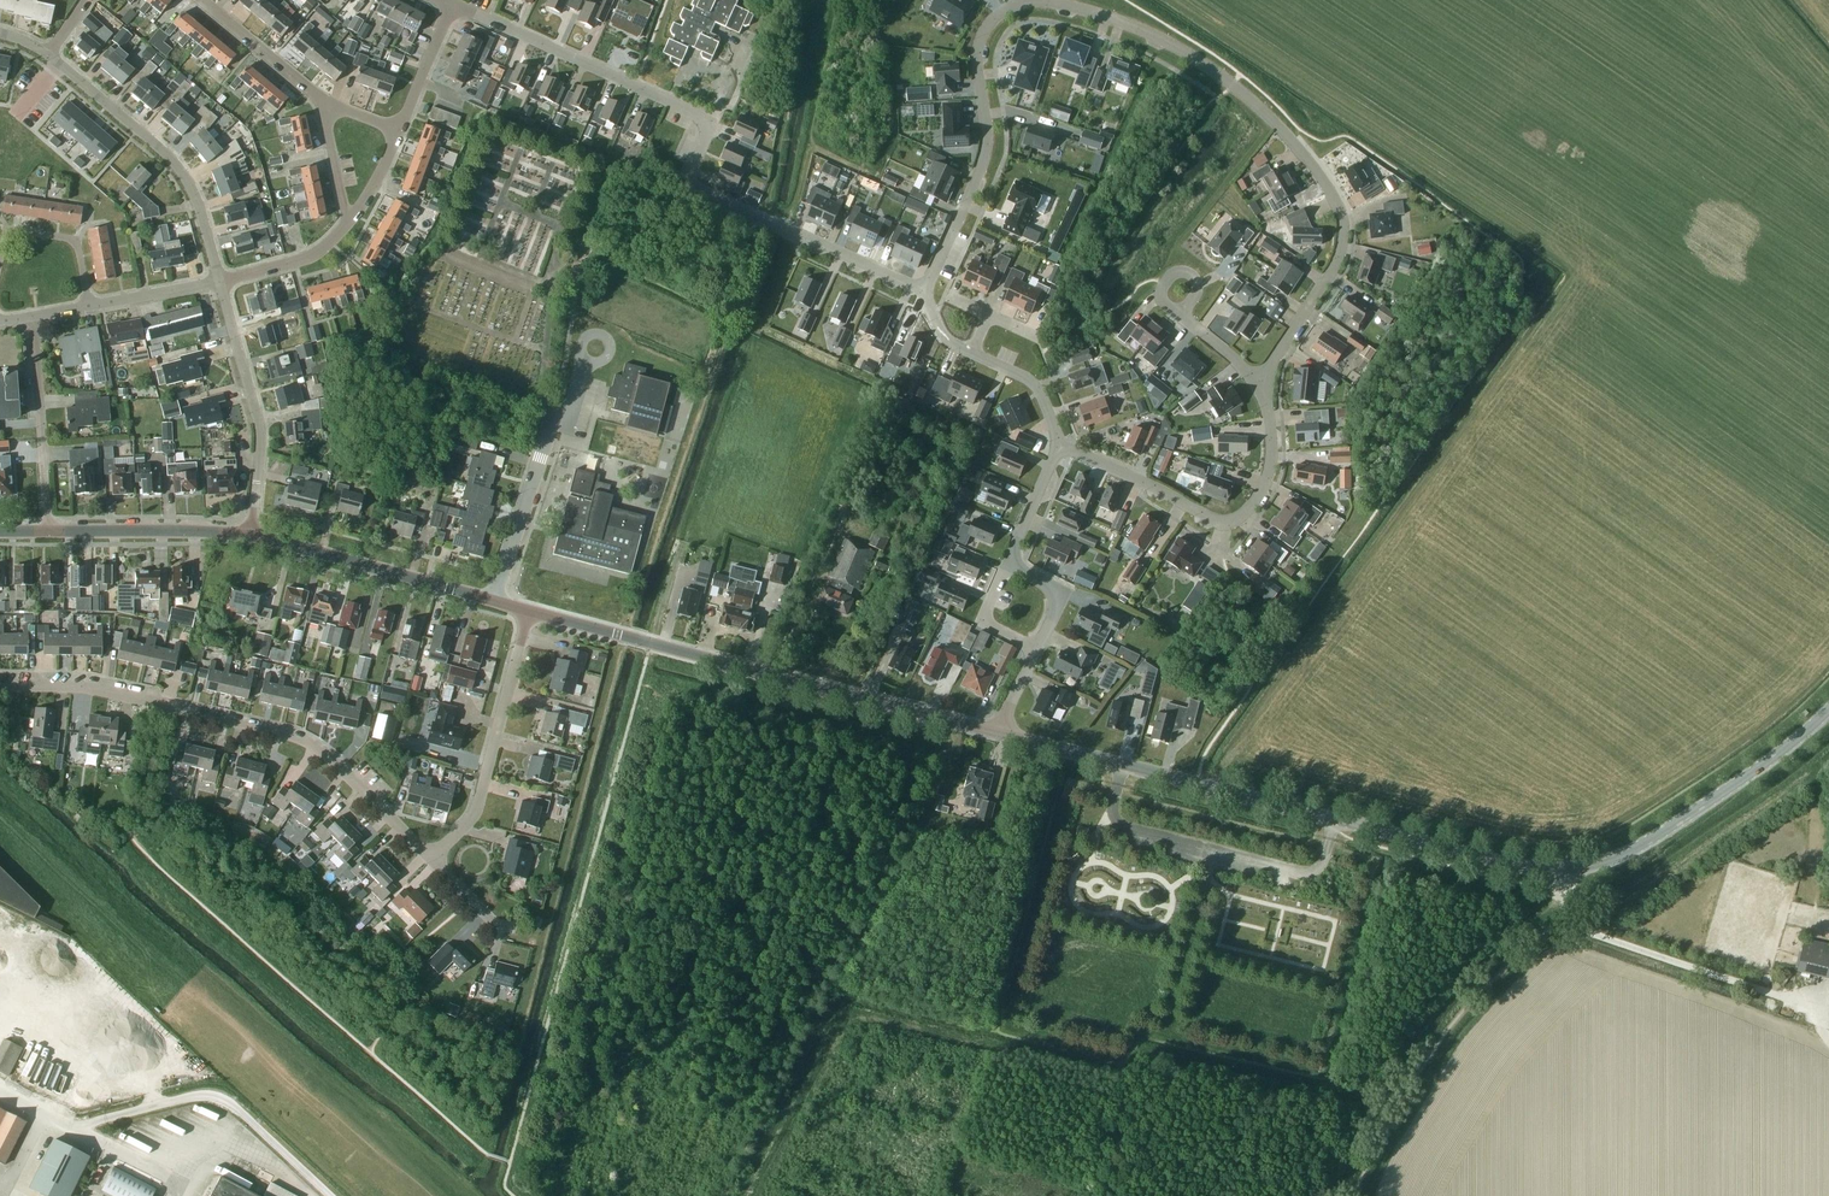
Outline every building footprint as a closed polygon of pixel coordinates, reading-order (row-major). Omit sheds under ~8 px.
[(15,12),(17,0),(0,0),(0,9),(15,12)] [(32,18),(35,2),(34,2),(27,0),(17,0),(15,12),(14,14),(32,18)] [(34,2),(35,2),(32,18),(32,21),(50,24),(54,8),(40,5),(41,0),(35,0),(34,2)] [(168,0),(150,0),(148,3),(147,2),(139,11),(144,15),(152,6),(162,14),(171,3),(168,0)] [(253,13),(264,1),(263,0),(240,0),(239,2),(253,13)] [(267,25),(278,12),(276,11),(267,3),(270,0),(263,0),(264,1),(253,13),(267,25)] [(311,0),(307,0),(303,5),(302,5),(309,11),(315,3),(311,0)] [(360,1),(353,9),(357,13),(365,4),(363,3),(365,0),(358,0),(360,1)] [(375,12),(386,18),(381,27),(386,30),(391,21),(389,20),(398,2),(394,0),(382,0),(375,12)] [(577,11),(582,0),(549,0),(546,7),(560,13),(564,5),(577,11)] [(610,7),(613,0),(599,0),(596,6),(587,2),(578,22),(592,28),(596,20),(603,23),(610,7)] [(652,7),(635,0),(621,0),(609,25),(638,38),(652,7)] [(755,14),(737,6),(739,1),(738,0),(694,0),(692,5),(694,6),(692,11),(684,7),(680,16),(682,20),(684,21),(682,26),(674,22),(671,30),(672,34),(675,36),(673,40),(670,39),(664,53),(672,56),(670,59),(672,63),(680,67),(690,46),(702,51),(701,54),(703,58),(711,62),(721,40),(719,36),(712,33),(716,23),(740,34),(743,26),(746,27),(750,25),(755,14)] [(932,8),(940,13),(940,14),(949,20),(952,17),(962,23),(964,20),(966,21),(972,12),(970,11),(974,3),(969,0),(937,0),(932,8)] [(284,1),(276,11),(278,12),(267,25),(282,37),(292,24),(281,15),(289,6),(284,1)] [(391,21),(386,30),(394,34),(399,37),(404,28),(402,26),(411,9),(398,2),(389,20),(391,21)] [(411,9),(402,26),(404,28),(412,32),(408,41),(412,44),(418,34),(416,33),(425,17),(411,9)] [(177,28),(186,34),(187,35),(196,24),(183,13),(174,24),(173,22),(165,33),(170,37),(177,28)] [(100,49),(113,34),(90,14),(90,15),(83,24),(93,33),(89,38),(83,34),(74,45),(80,50),(82,52),(83,53),(81,54),(87,59),(88,57),(88,58),(90,58),(99,47),(100,49)] [(121,19),(127,25),(132,19),(126,14),(121,19)] [(357,34),(364,21),(354,15),(351,21),(346,19),(342,26),(357,34)] [(317,45),(315,44),(306,36),(314,27),(309,23),(301,32),(303,34),(293,46),(307,58),(317,45)] [(355,39),(362,43),(371,27),(364,23),(355,39)] [(209,35),(196,24),(187,35),(186,34),(178,43),(183,48),(191,38),(199,45),(200,46),(209,35)] [(132,36),(123,28),(112,41),(121,49),(132,36)] [(158,30),(148,42),(157,49),(167,37),(158,30)] [(464,35),(457,49),(475,57),(476,55),(486,59),(490,51),(495,39),(484,34),(480,33),(474,30),(473,33),(471,38),(468,36),(464,35)] [(323,34),(315,44),(317,45),(307,58),(321,70),(331,57),(329,55),(320,48),(328,38),(323,34)] [(204,49),(212,56),(213,57),(222,45),(209,35),(200,46),(199,45),(191,54),(196,58),(204,49)] [(388,47),(392,39),(385,35),(381,43),(388,47)] [(756,37),(753,44),(760,46),(763,40),(756,37)] [(357,43),(348,39),(342,54),(352,57),(357,43)] [(514,42),(506,39),(503,46),(511,49),(514,42)] [(1087,57),(1090,48),(1067,39),(1059,59),(1082,67),(1076,84),(1086,88),(1096,61),(1087,57)] [(167,41),(161,48),(169,55),(175,48),(167,41)] [(1046,51),(1020,43),(1015,59),(1024,62),(1017,84),(1033,90),(1046,51)] [(150,61),(157,53),(149,45),(142,54),(150,61)] [(213,57),(212,56),(204,65),(209,69),(217,60),(226,68),(236,56),(222,45),(213,57)] [(331,57),(321,70),(335,82),(346,69),(334,60),(342,50),(337,46),(329,55),(331,57)] [(410,56),(414,49),(409,46),(406,53),(410,56)] [(101,68),(112,77),(124,62),(129,56),(118,48),(116,51),(111,47),(103,57),(107,61),(101,68)] [(457,49),(451,63),(469,71),(470,69),(474,60),(483,64),(486,59),(476,55),(475,57),(457,49)] [(405,56),(391,51),(387,61),(401,66),(405,56)] [(355,83),(372,89),(378,73),(375,72),(365,69),(369,57),(356,53),(352,65),(360,68),(355,83)] [(6,82),(10,58),(0,56),(0,81),(6,82)] [(1107,79),(1132,88),(1140,67),(1112,56),(1106,71),(1098,68),(1091,88),(1102,92),(1107,79)] [(131,93),(142,102),(154,87),(146,81),(158,68),(150,61),(141,72),(133,82),(137,86),(131,93)] [(380,61),(375,72),(378,73),(372,89),(390,95),(396,80),(382,75),(386,63),(380,61)] [(132,69),(124,62),(112,77),(122,86),(128,78),(133,82),(141,72),(134,66),(132,69)] [(469,71),(451,63),(445,77),(463,85),(468,74),(477,78),(479,73),(470,69),(469,71)] [(524,90),(533,70),(519,64),(515,72),(508,69),(501,85),(513,90),(515,85),(524,90)] [(954,93),(953,81),(960,80),(958,64),(935,66),(937,82),(938,82),(939,94),(954,93)] [(251,90),(261,78),(248,67),(239,77),(238,76),(230,86),(235,90),(242,82),(250,89),(251,90)] [(163,107),(185,81),(187,78),(180,73),(174,81),(173,80),(162,94),(154,87),(142,102),(152,111),(158,104),(163,107)] [(565,88),(560,86),(561,83),(547,77),(544,85),(537,82),(529,98),(541,103),(544,98),(557,104),(565,88)] [(274,88),(261,78),(251,90),(250,89),(243,97),(248,101),(255,92),(263,99),(265,100),(274,88)] [(161,119),(172,127),(184,113),(176,106),(192,87),(185,81),(163,107),(168,111),(161,119)] [(493,91),(479,86),(474,100),(487,105),(493,91)] [(585,112),(593,92),(579,86),(575,94),(568,91),(561,107),(573,112),(575,107),(585,112)] [(926,95),(926,86),(906,87),(907,101),(927,99),(927,97),(927,96),(926,95)] [(265,100),(263,99),(256,108),(261,112),(268,103),(275,109),(278,111),(288,99),(274,88),(265,100)] [(504,91),(498,89),(495,97),(501,99),(504,91)] [(614,125),(623,106),(609,99),(605,108),(598,105),(591,121),(603,126),(605,121),(614,125)] [(69,102),(53,121),(65,131),(81,113),(69,102)] [(1072,110),(1052,103),(1048,116),(1068,122),(1072,110)] [(534,108),(525,104),(521,114),(529,118),(534,108)] [(933,104),(917,105),(917,116),(934,115),(933,104)] [(945,131),(943,131),(944,148),(969,147),(969,130),(961,130),(960,105),(944,105),(945,131)] [(188,129),(193,133),(210,112),(203,106),(192,119),(184,113),(172,127),(182,136),(188,129)] [(436,122),(440,110),(433,107),(428,119),(436,122)] [(436,122),(443,124),(448,113),(440,110),(436,122)] [(514,120),(517,114),(510,110),(507,116),(514,120)] [(218,118),(210,112),(193,133),(198,137),(196,138),(190,143),(199,153),(214,141),(213,140),(209,136),(207,134),(206,132),(218,118)] [(81,113),(65,131),(77,141),(93,123),(81,113)] [(443,124),(450,127),(454,115),(448,113),(443,124)] [(566,117),(557,113),(552,124),(561,128),(566,117)] [(644,138),(652,119),(638,113),(635,121),(628,118),(620,134),(632,139),(635,134),(644,138)] [(454,115),(450,127),(456,129),(461,117),(454,115)] [(744,134),(741,141),(756,148),(761,136),(756,133),(761,124),(741,115),(735,130),(744,134)] [(294,136),(308,133),(305,117),(291,120),(290,118),(278,121),(280,127),(291,125),(294,135),(294,136)] [(549,130),(552,123),(539,119),(537,125),(549,130)] [(778,123),(769,119),(766,126),(775,130),(778,123)] [(93,123),(77,141),(89,152),(105,134),(93,123)] [(264,134),(272,130),(269,124),(261,128),(264,134)] [(596,129),(588,125),(583,137),(591,140),(596,129)] [(426,126),(420,142),(434,147),(434,146),(438,136),(449,140),(451,134),(440,130),(439,131),(426,126)] [(1030,126),(1024,143),(1036,147),(1036,149),(1046,152),(1046,151),(1049,151),(1054,134),(1030,126)] [(1108,132),(1102,129),(1100,135),(1113,139),(1116,132),(1109,130),(1108,132)] [(1079,143),(1100,149),(1104,138),(1083,131),(1079,143)] [(312,150),(308,133),(294,136),(294,135),(282,137),(283,144),(295,141),(297,153),(312,150)] [(105,134),(89,152),(101,162),(117,144),(105,134)] [(52,145),(57,139),(54,136),(49,142),(52,145)] [(56,148),(61,142),(57,139),(52,145),(56,148)] [(215,158),(218,163),(241,150),(235,139),(224,149),(223,146),(220,148),(214,141),(199,153),(207,164),(215,158)] [(751,159),(756,148),(741,141),(737,147),(729,143),(722,158),(741,166),(746,157),(751,159)] [(420,142),(414,158),(428,163),(428,162),(432,152),(443,156),(445,150),(434,146),(434,147),(420,142)] [(246,159),(241,150),(218,163),(221,169),(212,172),(217,185),(235,178),(249,173),(244,160),(246,159)] [(935,162),(928,177),(953,188),(959,173),(943,165),(946,158),(930,150),(926,158),(935,162)] [(1093,170),(1102,172),(1107,155),(1099,152),(1093,170)] [(1268,162),(1263,153),(1252,159),(1257,168),(1268,162)] [(76,165),(81,160),(77,156),(72,162),(76,165)] [(269,158),(270,166),(282,164),(280,156),(269,158)] [(439,166),(428,162),(428,163),(414,158),(408,174),(422,179),(422,178),(426,168),(437,172),(439,166)] [(80,169),(85,163),(81,160),(76,165),(80,169)] [(740,195),(745,183),(740,180),(745,171),(726,163),(719,177),(728,181),(725,188),(740,195)] [(1365,172),(1359,163),(1344,172),(1353,185),(1352,186),(1356,193),(1364,188),(1370,198),(1385,189),(1378,179),(1371,167),(1365,172)] [(1263,179),(1270,191),(1291,179),(1288,173),(1289,172),(1285,165),(1273,172),(1268,165),(1252,174),(1257,182),(1263,179)] [(830,175),(836,178),(840,169),(834,166),(830,175)] [(158,208),(138,190),(150,176),(139,167),(127,181),(132,185),(124,193),(142,210),(144,219),(160,216),(158,208)] [(302,175),(304,185),(304,187),(319,184),(315,167),(301,170),(301,168),(289,171),(290,177),(302,175)] [(842,172),(839,179),(845,182),(849,175),(842,172)] [(898,180),(885,173),(882,181),(895,187),(898,180)] [(433,182),(422,178),(422,179),(408,174),(402,191),(415,196),(420,184),(431,188),(433,182)] [(1399,188),(1392,176),(1382,181),(1390,193),(1399,188)] [(946,202),(953,188),(928,177),(922,191),(913,187),(909,195),(926,203),(929,195),(946,202)] [(239,187),(235,178),(217,185),(222,198),(230,194),(233,200),(258,191),(255,181),(239,187)] [(1295,185),(1291,179),(1270,191),(1273,198),(1268,201),(1275,213),(1291,204),(1287,198),(1300,190),(1296,184),(1295,185)] [(842,190),(845,184),(839,181),(836,188),(842,190)] [(1043,193),(1017,181),(1008,199),(1017,203),(1012,215),(1010,214),(1004,228),(1037,243),(1041,233),(1026,226),(1033,211),(1035,211),(1035,210),(1044,214),(1051,198),(1042,195),(1043,193)] [(322,200),(319,184),(304,187),(304,185),(293,187),(294,194),(305,191),(307,202),(308,203),(322,200)] [(819,223),(829,201),(823,198),(825,191),(813,186),(806,203),(812,206),(807,217),(819,223)] [(762,195),(750,189),(746,197),(759,203),(762,195)] [(1086,194),(1078,190),(1050,249),(1058,253),(1086,194)] [(4,213),(23,215),(25,199),(6,196),(4,213)] [(912,208),(915,201),(908,197),(905,205),(912,208)] [(836,204),(829,201),(819,223),(831,228),(844,200),(839,198),(836,204)] [(25,199),(23,215),(42,218),(44,202),(25,199)] [(326,217),(322,200),(308,203),(307,202),(296,204),(297,210),(309,208),(311,220),(326,217)] [(400,223),(401,222),(406,212),(416,218),(419,212),(409,206),(408,207),(395,200),(387,216),(400,223)] [(430,200),(427,209),(439,213),(442,205),(430,200)] [(228,224),(247,219),(249,226),(264,222),(261,209),(258,210),(255,201),(244,204),(224,209),(228,224)] [(1371,238),(1383,237),(1383,235),(1395,234),(1392,215),(1405,213),(1403,201),(1383,203),(1385,213),(1370,215),(1371,221),(1369,221),(1371,238)] [(42,218),(61,221),(64,205),(44,202),(42,218)] [(83,208),(64,205),(61,221),(80,224),(83,208)] [(849,236),(861,242),(871,219),(859,214),(862,208),(855,205),(847,222),(854,225),(849,236)] [(1322,244),(1322,229),(1312,229),(1312,228),(1311,228),(1306,219),(1308,218),(1303,209),(1287,217),(1291,226),(1293,225),(1294,228),(1293,244),(1312,245),(1312,244),(1322,244)] [(277,227),(289,225),(286,211),(275,214),(277,227)] [(952,216),(945,213),(942,221),(948,224),(952,216)] [(387,216),(379,231),(392,238),(393,237),(398,227),(408,233),(411,227),(401,222),(400,223),(387,216)] [(871,219),(861,242),(873,247),(878,236),(885,239),(893,222),(882,217),(879,218),(877,222),(871,219)] [(1230,249),(1232,250),(1237,242),(1243,247),(1254,233),(1248,228),(1242,235),(1227,223),(1215,237),(1217,238),(1210,247),(1213,250),(1213,253),(1217,256),(1220,256),(1221,255),(1224,257),(1230,249)] [(892,256),(905,261),(915,239),(908,236),(911,230),(898,224),(890,242),(897,245),(892,256)] [(153,228),(154,235),(161,233),(168,268),(184,265),(181,248),(180,248),(178,241),(171,242),(168,225),(153,228)] [(89,230),(92,247),(109,244),(106,227),(89,230)] [(999,237),(978,228),(974,237),(983,241),(984,239),(988,240),(987,241),(996,245),(999,237)] [(250,234),(233,239),(237,254),(263,248),(263,247),(270,245),(267,229),(250,234)] [(393,237),(392,238),(379,231),(371,245),(384,252),(385,251),(390,242),(400,248),(403,242),(393,237)] [(129,234),(134,257),(143,255),(138,232),(129,234)] [(160,269),(168,268),(161,233),(154,235),(156,245),(155,245),(156,253),(150,254),(153,273),(160,272),(160,269)] [(922,242),(915,239),(905,261),(918,267),(931,239),(924,236),(922,242)] [(1281,246),(1267,236),(1260,245),(1275,255),(1281,246)] [(419,241),(414,238),(410,244),(416,248),(419,241)] [(1432,253),(1429,243),(1417,246),(1419,256),(1432,253)] [(92,247),(95,264),(113,261),(109,244),(92,247)] [(409,257),(411,258),(416,249),(408,244),(407,246),(403,254),(409,257)] [(384,252),(371,245),(363,261),(376,268),(382,257),(392,263),(395,257),(389,254),(385,251),(384,252)] [(1313,263),(1320,251),(1313,247),(1306,259),(1313,263)] [(985,266),(975,288),(987,293),(993,282),(999,285),(1011,259),(999,253),(992,269),(985,266)] [(1358,279),(1374,285),(1380,268),(1391,272),(1396,259),(1378,253),(1375,260),(1366,257),(1358,279)] [(963,282),(975,288),(985,266),(979,263),(981,258),(975,255),(963,282)] [(1280,265),(1276,271),(1295,284),(1303,273),(1278,257),(1274,262),(1280,265)] [(1411,261),(1402,258),(1399,267),(1408,270),(1411,261)] [(116,279),(113,261),(95,264),(98,282),(116,279)] [(1063,268),(1056,264),(1048,282),(1055,285),(1063,268)] [(1018,308),(1028,285),(1021,282),(1025,273),(1012,268),(1003,287),(1010,290),(1005,301),(1018,308)] [(381,286),(388,277),(379,270),(372,278),(381,286)] [(1295,284),(1276,271),(1269,282),(1261,277),(1257,283),(1274,294),(1278,289),(1288,295),(1295,284)] [(357,277),(340,281),(344,295),(346,295),(356,292),(359,304),(365,302),(362,290),(361,291),(357,277)] [(1050,288),(1038,282),(1039,280),(1032,277),(1028,285),(1018,308),(1031,314),(1036,302),(1043,305),(1050,288)] [(1243,283),(1235,277),(1225,289),(1233,295),(1243,283)] [(811,307),(821,285),(806,278),(795,300),(811,307)] [(349,306),(346,295),(344,295),(340,281),(324,286),(328,300),(329,299),(339,297),(342,308),(349,306)] [(332,311),(329,299),(328,300),(324,286),(307,290),(311,304),(323,301),(326,313),(332,311)] [(270,292),(248,297),(253,316),(267,313),(266,307),(273,305),(270,292)] [(831,316),(846,323),(856,301),(841,294),(831,316)] [(1345,310),(1351,315),(1345,324),(1358,332),(1364,323),(1373,310),(1354,297),(1353,299),(1349,296),(1342,306),(1346,309),(1345,310)] [(1285,309),(1273,300),(1264,312),(1276,321),(1285,309)] [(1397,314),(1382,305),(1375,316),(1389,325),(1397,314)] [(149,315),(141,317),(147,341),(204,326),(199,307),(187,311),(187,310),(150,319),(149,315)] [(1236,335),(1238,332),(1248,317),(1250,314),(1248,317),(1236,309),(1224,327),(1236,335)] [(865,332),(875,337),(871,346),(881,351),(878,358),(882,360),(885,352),(893,335),(885,331),(891,317),(876,310),(865,332)] [(282,316),(284,323),(297,320),(294,312),(282,316)] [(817,318),(805,313),(798,328),(810,334),(817,318)] [(1256,318),(1250,314),(1248,317),(1238,332),(1250,340),(1256,331),(1263,335),(1271,323),(1259,315),(1256,318)] [(1131,336),(1142,345),(1157,325),(1146,316),(1138,326),(1131,320),(1117,337),(1125,343),(1131,336)] [(106,322),(111,346),(124,343),(128,364),(149,360),(147,350),(146,346),(136,348),(137,352),(135,352),(133,342),(145,340),(143,332),(140,320),(133,321),(133,322),(123,323),(123,324),(120,325),(119,320),(106,322)] [(279,325),(257,330),(262,348),(276,345),(275,339),(282,338),(279,325)] [(1169,334),(1157,325),(1142,345),(1149,350),(1143,357),(1155,367),(1168,350),(1161,344),(1169,334)] [(321,339),(317,326),(307,328),(311,342),(321,339)] [(841,326),(832,344),(843,350),(852,331),(841,326)] [(91,368),(93,379),(94,385),(104,383),(106,383),(106,382),(105,375),(104,368),(100,349),(96,328),(83,330),(84,335),(58,339),(60,347),(61,353),(63,365),(64,367),(81,364),(82,370),(87,369),(91,368)] [(1324,332),(1313,348),(1327,357),(1326,359),(1335,364),(1347,346),(1338,340),(1338,341),(1324,332)] [(1376,351),(1353,334),(1348,341),(1362,351),(1360,354),(1370,361),(1376,351)] [(915,362),(924,342),(909,336),(903,350),(894,347),(887,362),(899,367),(903,357),(915,362)] [(314,357),(310,343),(296,347),(297,353),(299,360),(314,357)] [(148,347),(151,358),(164,355),(161,344),(148,347)] [(389,348),(387,353),(398,357),(400,351),(389,348)] [(1171,366),(1192,382),(1204,366),(1193,357),(1195,355),(1186,348),(1171,366)] [(1093,359),(1089,349),(1070,355),(1074,366),(1093,359)] [(159,386),(166,384),(166,385),(183,381),(183,383),(201,378),(196,361),(203,359),(201,351),(180,357),(181,361),(162,366),(162,369),(156,371),(159,386)] [(295,373),(297,379),(302,378),(296,354),(267,361),(272,380),(295,373)] [(147,360),(149,368),(158,365),(156,358),(147,360)] [(873,374),(877,366),(864,360),(860,368),(873,374)] [(665,434),(673,407),(664,404),(669,385),(643,378),(646,369),(625,363),(622,376),(615,374),(612,387),(618,389),(613,410),(629,414),(626,427),(656,435),(656,431),(665,434)] [(1109,384),(1105,373),(1102,364),(1069,375),(1074,390),(1094,383),(1095,388),(1109,384)] [(1294,379),(1294,380),(1297,381),(1297,382),(1297,383),(1296,387),(1295,399),(1315,402),(1315,399),(1316,396),(1317,387),(1317,382),(1317,379),(1318,372),(1305,370),(1298,369),(1298,371),(1295,370),(1294,379)] [(1342,379),(1327,369),(1321,378),(1336,388),(1342,379)] [(953,395),(960,398),(970,377),(958,371),(950,387),(944,384),(937,398),(949,403),(953,395)] [(1122,375),(1124,382),(1130,380),(1128,373),(1122,375)] [(322,384),(319,375),(311,377),(314,386),(322,384)] [(1162,403),(1172,390),(1157,378),(1153,375),(1144,385),(1149,389),(1147,391),(1162,403)] [(18,379),(18,376),(0,377),(0,419),(17,418),(19,417),(20,415),(18,379)] [(970,377),(960,398),(973,404),(983,382),(970,377)] [(1242,415),(1239,404),(1242,402),(1232,387),(1226,391),(1221,383),(1208,392),(1213,400),(1210,402),(1220,417),(1227,412),(1231,417),(1242,415)] [(915,395),(918,388),(912,384),(908,392),(915,395)] [(1121,384),(1108,389),(1110,396),(1124,391),(1121,384)] [(300,404),(301,410),(326,403),(326,400),(319,400),(319,399),(303,403),(299,385),(276,391),(281,409),(300,404)] [(923,400),(927,390),(919,386),(915,396),(923,400)] [(1194,391),(1178,403),(1186,413),(1202,401),(1194,391)] [(110,422),(108,398),(96,399),(96,392),(75,393),(76,408),(67,408),(69,432),(77,432),(77,427),(92,426),(92,416),(97,415),(98,423),(110,422)] [(204,425),(217,422),(219,430),(224,429),(218,404),(225,402),(223,394),(202,400),(203,404),(183,409),(188,427),(204,423),(204,425)] [(1012,431),(1032,422),(1026,409),(1024,411),(1017,397),(1000,405),(1012,431)] [(1080,406),(1086,425),(1111,417),(1104,398),(1080,406)] [(992,404),(982,400),(974,416),(984,420),(992,404)] [(169,403),(169,402),(161,405),(164,419),(181,415),(178,401),(169,403)] [(326,403),(301,410),(302,421),(285,423),(286,445),(305,443),(304,432),(322,430),(320,409),(327,408),(326,403)] [(1347,418),(1347,408),(1337,409),(1338,419),(1347,418)] [(1319,440),(1319,432),(1330,432),(1328,410),(1322,410),(1304,411),(1305,424),(1296,425),(1297,442),(1319,440)] [(162,441),(172,441),(171,422),(162,423),(162,441)] [(1151,448),(1159,430),(1146,424),(1143,430),(1135,426),(1125,448),(1140,455),(1144,445),(1151,448)] [(1192,430),(1193,436),(1193,442),(1213,439),(1211,427),(1192,430)] [(1036,439),(1020,432),(1015,444),(1031,450),(1036,439)] [(1219,435),(1219,452),(1237,453),(1237,452),(1247,452),(1247,437),(1238,437),(1238,436),(1219,435)] [(162,453),(164,454),(163,444),(162,444),(162,438),(154,438),(155,453),(162,453)] [(460,446),(476,451),(478,443),(462,439),(460,446)] [(225,454),(235,453),(234,441),(224,441),(225,454)] [(1021,475),(1027,460),(1013,454),(1016,447),(1002,441),(996,454),(1002,457),(998,465),(1021,475)] [(192,494),(195,492),(198,492),(196,463),(174,465),(174,457),(173,451),(176,450),(175,443),(163,444),(164,454),(166,455),(166,458),(167,476),(173,476),(175,494),(176,495),(183,495),(184,493),(188,493),(188,492),(189,492),(192,494)] [(116,445),(104,446),(105,461),(114,460),(113,446),(116,446),(116,445)] [(1163,473),(1172,451),(1165,448),(1165,449),(1160,447),(1151,468),(1153,469),(1151,474),(1157,477),(1159,471),(1163,473)] [(1330,453),(1330,464),(1351,462),(1350,447),(1333,448),(1333,453),(1330,453)] [(98,468),(97,449),(69,451),(70,470),(74,470),(74,480),(71,480),(71,489),(75,489),(75,494),(84,494),(86,495),(90,495),(92,494),(93,493),(95,493),(95,488),(102,488),(101,478),(93,479),(93,478),(94,476),(94,472),(92,470),(92,469),(98,468)] [(467,484),(494,491),(489,489),(491,484),(493,484),(495,476),(490,474),(492,465),(502,468),(505,458),(481,452),(479,459),(473,457),(467,477),(469,477),(467,484)] [(145,463),(144,454),(135,455),(136,463),(145,463)] [(12,495),(10,456),(0,457),(0,464),(1,464),(1,474),(0,474),(0,496),(12,495)] [(1187,457),(1183,471),(1207,479),(1202,493),(1227,501),(1234,483),(1209,475),(1212,465),(1187,457)] [(236,470),(235,460),(219,461),(219,458),(212,459),(212,461),(204,462),(205,470),(207,472),(208,495),(238,493),(237,480),(238,480),(238,472),(237,472),(236,470)] [(131,494),(130,475),(135,474),(134,464),(114,465),(114,475),(112,475),(113,495),(131,494)] [(137,465),(138,474),(135,474),(135,483),(141,482),(142,495),(161,494),(160,473),(156,474),(156,468),(150,469),(150,464),(137,465)] [(1324,485),(1327,468),(1307,465),(1307,466),(1297,464),(1295,478),(1304,480),(1304,482),(1324,485)] [(306,477),(308,469),(293,465),(291,473),(306,477)] [(982,472),(971,468),(968,476),(979,480),(982,472)] [(571,492),(570,496),(568,496),(559,530),(582,536),(575,560),(630,575),(635,556),(633,556),(639,534),(641,535),(646,516),(605,506),(610,485),(599,482),(601,475),(584,470),(584,471),(575,469),(569,491),(571,492)] [(1351,479),(1351,470),(1342,470),(1342,479),(1351,479)] [(1071,493),(1086,500),(1081,511),(1089,515),(1097,495),(1089,492),(1094,480),(1080,474),(1071,493)] [(1005,484),(1000,482),(987,476),(981,490),(988,493),(985,501),(1005,510),(1012,495),(1002,491),(1005,484)] [(315,512),(321,484),(305,480),(303,489),(289,486),(284,505),(315,512)] [(364,496),(348,492),(350,486),(337,483),(334,496),(340,498),(337,511),(359,516),(364,496)] [(469,501),(464,519),(488,526),(490,519),(491,519),(494,511),(489,510),(494,491),(467,484),(466,484),(462,499),(469,501)] [(1114,512),(1123,493),(1108,486),(1099,506),(1114,512)] [(1285,507),(1281,513),(1301,527),(1306,520),(1313,525),(1322,513),(1305,500),(1299,508),(1288,500),(1283,506),(1285,507)] [(951,510),(967,516),(970,508),(954,502),(951,510)] [(1077,532),(1084,518),(1064,509),(1058,523),(1077,532)] [(1127,514),(1119,510),(1111,528),(1119,531),(1127,514)] [(415,526),(422,528),(425,514),(413,511),(411,516),(395,512),(390,532),(412,538),(415,526)] [(430,526),(438,528),(441,513),(440,513),(433,511),(430,526)] [(1296,533),(1301,527),(1281,513),(1277,519),(1275,518),(1271,524),(1283,532),(1278,538),(1293,548),(1302,537),(1296,533)] [(958,517),(949,514),(939,536),(956,543),(957,541),(960,535),(957,534),(952,531),(958,517)] [(1145,550),(1151,541),(1150,541),(1160,526),(1144,515),(1128,539),(1145,550)] [(488,526),(464,519),(462,519),(457,536),(455,535),(452,546),(468,550),(467,553),(482,557),(485,547),(482,546),(487,526),(488,526)] [(998,528),(975,519),(971,527),(962,523),(957,534),(960,535),(957,541),(966,545),(970,535),(991,544),(998,528)] [(553,554),(575,560),(582,536),(559,530),(556,530),(555,535),(558,536),(553,554)] [(443,543),(445,533),(439,531),(436,541),(443,543)] [(1098,541),(1080,533),(1077,541),(1095,549),(1098,541)] [(953,543),(942,538),(936,551),(948,556),(953,543)] [(1063,538),(1060,544),(1050,540),(1044,554),(1065,564),(1070,554),(1076,557),(1081,546),(1063,538)] [(1194,577),(1203,563),(1195,557),(1195,558),(1190,556),(1195,548),(1179,538),(1165,559),(1181,570),(1182,569),(1194,577)] [(858,589),(875,551),(846,539),(829,576),(835,579),(830,589),(825,586),(818,602),(847,614),(854,599),(850,597),(854,587),(858,589)] [(1259,540),(1251,551),(1271,565),(1275,559),(1281,563),(1288,552),(1273,542),(1269,547),(1259,540)] [(1321,554),(1326,547),(1319,542),(1314,549),(1321,554)] [(983,563),(964,555),(964,554),(966,550),(957,547),(947,571),(956,574),(957,571),(958,570),(976,577),(976,578),(975,580),(976,580),(976,579),(983,563)] [(1271,565),(1251,551),(1243,562),(1263,576),(1271,565)] [(1102,564),(1105,557),(1099,554),(1097,558),(1098,562),(1102,564)] [(774,563),(770,581),(787,585),(790,567),(789,566),(791,560),(777,557),(776,563),(774,563)] [(892,564),(878,558),(875,565),(889,571),(892,564)] [(1147,569),(1134,560),(1122,577),(1135,586),(1147,569)] [(1301,582),(1306,575),(1291,563),(1286,571),(1301,582)] [(30,566),(15,565),(15,585),(16,585),(16,591),(10,591),(10,609),(17,609),(17,600),(25,600),(26,585),(31,586),(30,566)] [(41,566),(42,600),(54,600),(53,585),(58,585),(58,565),(41,566)] [(112,565),(96,565),(96,574),(93,575),(93,593),(100,593),(100,590),(108,590),(108,583),(112,583),(112,565)] [(68,597),(76,597),(76,611),(91,611),(91,598),(80,598),(80,586),(86,586),(86,566),(71,566),(71,573),(68,573),(68,581),(71,581),(71,590),(68,590),(68,597)] [(732,573),(731,577),(732,577),(733,577),(734,578),(739,579),(738,582),(738,584),(737,585),(746,587),(745,589),(743,596),(747,596),(745,603),(744,604),(744,605),(743,607),(742,610),(741,610),(737,626),(742,628),(742,629),(744,630),(746,630),(746,632),(751,633),(755,631),(756,626),(754,625),(757,614),(751,612),(756,593),(759,593),(761,583),(749,580),(750,577),(751,572),(735,567),(732,573)] [(188,568),(173,568),(173,588),(169,588),(169,595),(173,595),(173,597),(187,597),(187,587),(191,587),(191,578),(189,578),(188,568)] [(921,579),(934,585),(939,574),(925,568),(921,579)] [(1092,589),(1097,578),(1079,570),(1074,581),(1092,589)] [(159,599),(159,620),(167,622),(169,622),(168,592),(159,592),(159,572),(136,572),(136,586),(118,586),(118,611),(133,615),(133,605),(133,600),(144,600),(145,594),(149,594),(149,599),(159,599)] [(705,593),(710,575),(698,572),(693,590),(684,588),(677,613),(695,618),(702,593),(705,593)] [(730,583),(731,577),(716,573),(714,579),(712,585),(728,589),(729,584),(730,583)] [(1281,589),(1267,578),(1256,593),(1270,603),(1281,589)] [(942,582),(940,587),(936,597),(944,600),(964,609),(970,594),(942,582)] [(720,617),(719,621),(721,625),(722,625),(726,626),(727,625),(731,626),(731,625),(737,626),(741,610),(742,610),(743,607),(744,605),(744,604),(745,603),(747,596),(743,596),(745,589),(746,587),(737,585),(736,589),(736,591),(735,592),(733,602),(737,603),(736,608),(725,605),(722,616),(720,617)] [(289,621),(292,612),(302,614),(308,593),(287,587),(279,618),(289,621)] [(262,595),(232,588),(227,609),(238,612),(237,614),(247,617),(247,614),(269,619),(271,610),(259,607),(262,595)] [(326,623),(328,617),(332,618),(336,600),(325,597),(315,594),(311,612),(309,623),(321,626),(324,627),(325,627),(326,623)] [(1129,599),(1122,595),(1119,600),(1125,604),(1129,599)] [(104,611),(104,596),(92,596),(92,611),(104,611)] [(898,626),(911,632),(923,606),(911,600),(898,626)] [(0,602),(0,611),(8,612),(8,602),(0,602)] [(346,608),(342,607),(337,629),(335,629),(331,647),(344,650),(348,631),(345,630),(346,627),(356,629),(360,611),(356,610),(358,606),(347,603),(346,608)] [(195,613),(173,607),(169,622),(192,628),(195,613)] [(1103,617),(1083,608),(1075,624),(1092,632),(1088,641),(1102,648),(1112,628),(1116,630),(1123,618),(1106,610),(1103,617)] [(393,614),(378,611),(376,620),(373,619),(371,629),(372,629),(370,637),(381,640),(383,633),(388,634),(393,614)] [(1171,616),(1162,611),(1157,621),(1166,626),(1171,616)] [(948,626),(952,618),(945,615),(941,623),(948,626)] [(398,656),(407,659),(412,640),(417,642),(422,624),(420,623),(419,621),(417,620),(414,621),(407,619),(402,638),(403,638),(398,656)] [(0,623),(0,653),(13,653),(13,633),(3,633),(3,623),(0,623)] [(23,633),(13,633),(13,653),(27,653),(28,623),(23,623),(23,633)] [(331,645),(336,626),(326,623),(325,627),(324,627),(320,643),(331,645)] [(97,633),(87,633),(87,653),(102,653),(102,643),(109,644),(110,629),(102,629),(103,624),(97,624),(97,633)] [(42,652),(58,653),(58,633),(58,630),(48,630),(49,625),(37,625),(37,640),(43,640),(42,652)] [(68,633),(58,633),(58,653),(72,653),(73,625),(68,625),(68,633)] [(72,653),(87,653),(87,633),(78,633),(78,625),(73,625),(72,653)] [(432,638),(429,651),(427,658),(446,663),(448,656),(446,655),(450,639),(449,639),(451,629),(438,625),(434,639),(432,638)] [(130,659),(135,641),(126,639),(128,629),(123,628),(122,630),(115,629),(111,644),(118,646),(116,656),(130,659)] [(273,636),(257,632),(252,654),(268,658),(273,636)] [(963,646),(970,649),(977,636),(970,632),(963,646)] [(130,659),(145,662),(152,634),(147,633),(145,643),(135,641),(130,659)] [(916,652),(907,647),(912,637),(905,633),(889,666),(905,674),(916,652)] [(156,634),(152,634),(145,662),(159,665),(163,647),(154,645),(156,634)] [(476,638),(465,635),(459,658),(467,660),(465,666),(477,670),(486,640),(483,639),(481,637),(479,636),(476,638)] [(173,649),(163,647),(159,665),(174,669),(180,640),(175,639),(173,649)] [(271,648),(269,659),(283,662),(283,663),(295,666),(300,645),(288,642),(285,651),(271,648)] [(1114,655),(1118,648),(1107,643),(1104,650),(1114,655)] [(934,648),(922,673),(926,675),(925,677),(926,679),(931,682),(933,681),(934,679),(939,681),(948,661),(958,666),(964,654),(947,645),(943,652),(934,648)] [(1091,669),(1098,655),(1082,647),(1077,657),(1062,650),(1054,667),(1078,678),(1084,665),(1091,669)] [(1136,665),(1139,657),(1121,647),(1117,655),(1136,665)] [(584,666),(587,654),(571,650),(567,662),(558,659),(554,671),(552,680),(552,681),(550,689),(551,689),(553,690),(572,695),(573,693),(579,694),(581,685),(575,684),(576,682),(579,671),(582,672),(584,666)] [(1005,651),(994,672),(1002,676),(1013,656),(1005,651)] [(604,662),(606,655),(600,653),(598,660),(604,662)] [(224,672),(219,691),(233,694),(238,675),(228,673),(230,663),(232,657),(227,656),(224,672)] [(359,656),(354,679),(366,682),(371,659),(359,656)] [(261,660),(253,658),(251,667),(259,669),(261,660)] [(219,691),(224,672),(214,670),(216,661),(211,659),(211,661),(209,670),(207,679),(205,688),(219,691)] [(194,675),(196,664),(182,661),(179,671),(194,675)] [(967,671),(971,664),(966,661),(962,669),(967,671)] [(1116,677),(1120,668),(1112,664),(1107,672),(1116,677)] [(986,690),(994,675),(973,665),(963,685),(977,692),(976,694),(984,697),(987,690),(986,690)] [(476,673),(450,666),(446,683),(472,689),(476,674),(476,673)] [(207,679),(209,670),(199,668),(197,677),(207,679)] [(247,677),(238,675),(233,694),(247,697),(254,669),(249,668),(247,677)] [(260,700),(274,703),(278,684),(269,682),(271,673),(266,672),(260,700)] [(280,675),(278,684),(274,703),(288,706),(293,687),(283,685),(285,676),(280,675)] [(418,692),(422,678),(415,676),(411,690),(418,692)] [(302,689),(293,687),(288,706),(303,710),(309,681),(304,680),(302,689)] [(406,691),(383,685),(382,685),(379,698),(380,698),(403,703),(406,691)] [(1034,711),(1051,719),(1059,703),(1069,708),(1075,695),(1059,687),(1055,694),(1043,688),(1039,697),(1040,697),(1034,711)] [(332,701),(323,699),(325,689),(319,688),(318,695),(314,694),(312,703),(316,704),(314,716),(329,719),(332,701)] [(329,719),(343,722),(347,704),(338,702),(340,692),(334,691),(332,701),(329,719)] [(347,704),(343,722),(357,725),(363,697),(358,696),(356,706),(347,704)] [(1107,726),(1124,731),(1128,716),(1140,719),(1145,701),(1130,697),(1128,704),(1114,701),(1107,726)] [(1188,708),(1168,703),(1165,714),(1158,712),(1151,738),(1169,743),(1174,722),(1184,724),(1186,716),(1196,718),(1200,701),(1190,699),(1188,708)] [(1092,702),(1088,708),(1096,713),(1100,706),(1092,702)] [(428,741),(458,749),(463,731),(451,728),(456,708),(440,703),(434,723),(433,723),(428,741)] [(31,736),(32,736),(31,743),(43,745),(42,749),(57,751),(60,734),(52,733),(55,710),(35,708),(31,736)] [(570,724),(585,728),(588,715),(560,708),(559,715),(545,711),(539,732),(561,738),(565,723),(570,724)] [(370,715),(363,714),(360,725),(368,727),(370,715)] [(378,714),(378,715),(372,738),(374,739),(390,743),(390,742),(394,730),(397,718),(378,714)] [(93,741),(101,742),(104,717),(90,715),(88,728),(80,727),(77,752),(91,754),(93,741)] [(118,719),(104,717),(101,742),(109,744),(108,755),(122,757),(125,739),(116,738),(118,719)] [(77,746),(78,732),(70,731),(69,745),(77,746)] [(26,734),(16,732),(15,740),(25,741),(26,734)] [(189,767),(196,768),(201,747),(187,744),(183,761),(175,759),(172,774),(187,777),(189,767)] [(215,750),(201,747),(196,768),(203,770),(201,780),(215,783),(218,768),(211,767),(215,750)] [(551,767),(556,768),(572,772),(575,760),(546,752),(544,759),(531,755),(525,776),(547,782),(551,767)] [(63,755),(55,754),(53,769),(61,770),(63,755)] [(410,755),(406,769),(416,771),(419,757),(410,755)] [(239,779),(246,781),(251,761),(238,757),(233,773),(226,771),(222,786),(236,790),(239,779)] [(266,765),(251,761),(246,781),(253,783),(249,794),(247,802),(261,806),(264,798),(268,783),(262,782),(266,765)] [(971,767),(968,778),(966,784),(967,785),(964,795),(967,796),(965,805),(981,810),(980,816),(978,821),(990,824),(995,803),(987,801),(994,774),(982,771),(982,770),(981,770),(979,767),(975,765),(972,767),(971,767)] [(404,802),(419,806),(424,787),(414,784),(417,774),(412,773),(404,802)] [(427,776),(424,787),(419,806),(433,809),(438,790),(429,788),(432,777),(427,776)] [(289,802),(295,807),(307,789),(296,781),(286,795),(280,791),(271,803),(283,811),(289,802)] [(438,790),(433,809),(447,813),(452,795),(454,788),(455,784),(450,783),(447,793),(438,790)] [(307,789),(295,807),(301,811),(294,820),(307,829),(316,816),(310,812),(320,798),(307,789)] [(171,795),(163,793),(160,803),(169,805),(171,795)] [(941,811),(945,796),(938,795),(934,809),(941,811)] [(566,798),(559,796),(557,805),(564,807),(566,798)] [(547,813),(550,801),(537,797),(535,804),(521,801),(516,822),(537,827),(541,812),(547,813)] [(225,801),(216,799),(214,806),(223,808),(225,801)] [(269,820),(277,810),(266,803),(261,814),(269,820)] [(336,841),(351,826),(341,815),(329,827),(324,822),(314,832),(314,833),(316,835),(324,843),(331,836),(336,841)] [(362,836),(351,826),(336,841),(342,846),(334,854),(343,863),(335,871),(334,870),(332,872),(337,877),(349,865),(346,863),(355,854),(350,848),(362,836)] [(1079,827),(1078,834),(1087,836),(1088,829),(1079,827)] [(300,842),(306,835),(299,829),(293,836),(300,842)] [(313,846),(305,838),(298,845),(306,853),(313,846)] [(527,878),(533,853),(535,853),(537,846),(510,839),(508,846),(510,847),(503,872),(527,878)] [(352,869),(349,865),(337,877),(340,880),(344,875),(351,881),(356,876),(361,881),(369,873),(374,878),(389,863),(379,853),(366,865),(361,860),(352,869)] [(307,868),(300,861),(297,865),(304,871),(307,868)] [(399,873),(389,863),(374,878),(379,884),(371,892),(381,902),(392,891),(387,886),(399,873)] [(60,932),(63,926),(37,912),(40,907),(0,868),(0,902),(60,932)] [(317,873),(311,868),(307,872),(313,877),(317,873)] [(353,898),(360,891),(354,885),(347,892),(353,898)] [(402,906),(418,923),(433,908),(414,889),(409,894),(404,889),(392,901),(399,909),(402,906)] [(540,906),(543,897),(533,895),(530,903),(540,906)] [(379,914),(387,920),(394,911),(386,905),(379,914)] [(358,932),(365,925),(374,916),(368,911),(353,926),(358,932)] [(413,939),(423,930),(416,923),(406,932),(413,939)] [(1798,972),(1828,979),(1828,944),(1805,939),(1798,972)] [(425,969),(435,978),(452,961),(463,972),(479,956),(464,941),(454,951),(449,946),(425,969)] [(512,988),(514,982),(518,966),(497,961),(493,974),(486,972),(480,995),(493,998),(497,984),(512,988)] [(479,1016),(468,1012),(465,1020),(476,1024),(479,1016)] [(4,1040),(0,1049),(0,1072),(9,1077),(23,1049),(4,1040)] [(0,1108),(0,1162),(4,1165),(26,1122),(0,1108)] [(58,1140),(34,1187),(51,1195),(73,1195),(92,1158),(58,1140)] [(102,1190),(112,1195),(154,1195),(158,1189),(115,1166),(102,1190)] [(220,1177),(210,1195),(257,1195),(220,1177)] [(270,1182),(264,1195),(297,1195),(270,1182)]
